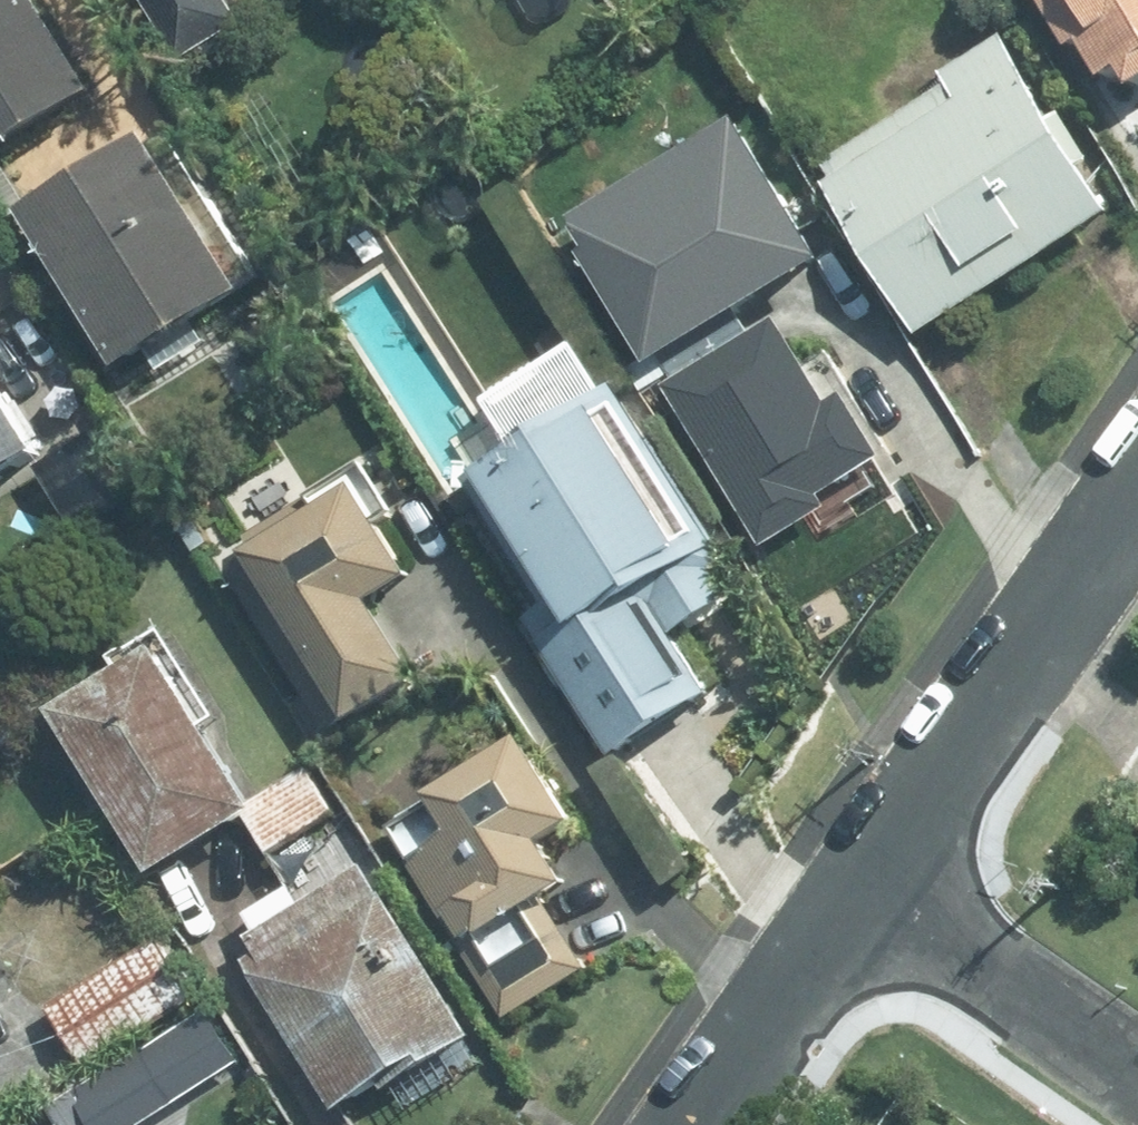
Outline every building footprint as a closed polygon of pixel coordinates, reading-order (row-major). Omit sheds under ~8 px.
[(88,111),(21,0),(0,0),(0,164),(88,111)] [(173,76),(237,35),(214,0),(124,0),(173,76)] [(1110,126),(1137,106),(1137,0),(1021,0),(1110,126)] [(995,37),(806,160),(926,343),(1115,221),(995,37)] [(740,121),(572,219),(658,367),(826,269),(740,121)] [(142,141),(8,222),(110,390),(244,309),(142,141)] [(790,318),(664,395),(763,556),(890,479),(790,318)] [(608,369),(449,473),(628,743),(706,692),(659,620),(739,567),(608,369)] [(40,454),(0,394),(0,481),(40,454)] [(350,500),(228,571),(330,742),(416,691),(367,609),(403,588),(350,500)] [(159,656),(56,713),(154,885),(256,828),(159,656)] [(505,744),(373,822),(496,1028),(584,976),(546,911),(589,885),(505,744)] [(224,954),(327,1124),(352,1124),(475,1052),(366,870),(224,954)] [(155,943),(48,1011),(87,1074),(195,1006),(155,943)]
